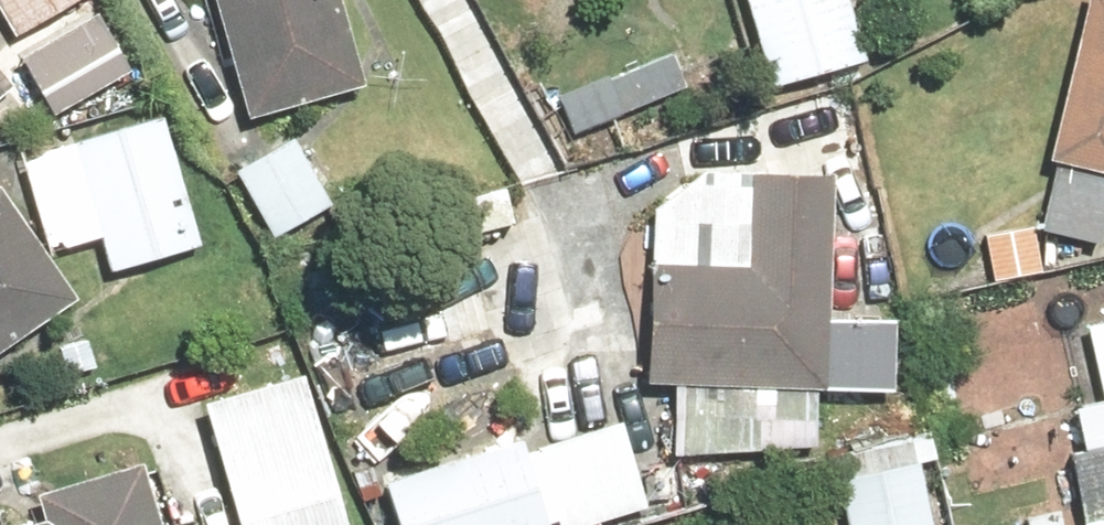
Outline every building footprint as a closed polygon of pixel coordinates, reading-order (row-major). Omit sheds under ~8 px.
[(10,42),(74,0),(0,0),(0,27),(10,42)] [(238,124),(358,90),(333,0),(202,0),(238,124)] [(779,87),(871,61),(854,0),(755,0),(779,87)] [(1038,163),(1103,179),(1103,0),(1077,0),(1038,163)] [(110,11),(32,50),(65,116),(143,78),(110,11)] [(177,120),(36,156),(59,248),(108,236),(116,270),(209,247),(177,120)] [(300,131),(239,167),(281,239),(342,204),(300,131)] [(818,393),(822,182),(744,181),(742,273),(639,271),(636,390),(818,393)] [(66,301),(0,203),(0,346),(66,301)] [(213,398),(248,524),(356,524),(314,370),(213,398)] [(391,481),(405,524),(612,524),(658,511),(631,425),(539,452),(535,437),(391,481)] [(1058,459),(1073,524),(1086,524),(1103,521),(1103,450),(1058,459)] [(844,467),(853,524),(942,524),(931,453),(844,467)] [(130,466),(27,496),(35,524),(147,524),(130,466)]
